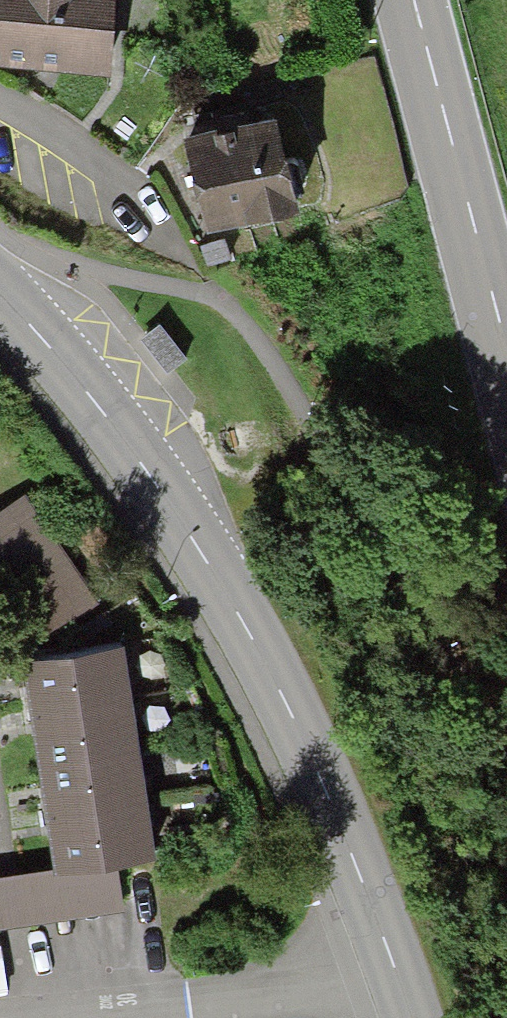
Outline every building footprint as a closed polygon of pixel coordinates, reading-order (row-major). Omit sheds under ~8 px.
[(108,76),(115,0),(0,0),(0,66),(108,76)] [(298,213),(280,119),(184,138),(202,231),(298,213)] [(41,638),(94,604),(25,496),(0,512),(0,573),(41,638)] [(56,870),(57,878),(119,868),(160,863),(128,651),(26,665),(29,691),(35,728),(44,792),(50,828),(56,870)] [(57,878),(56,870),(0,878),(0,929),(126,910),(119,868),(57,878)]
